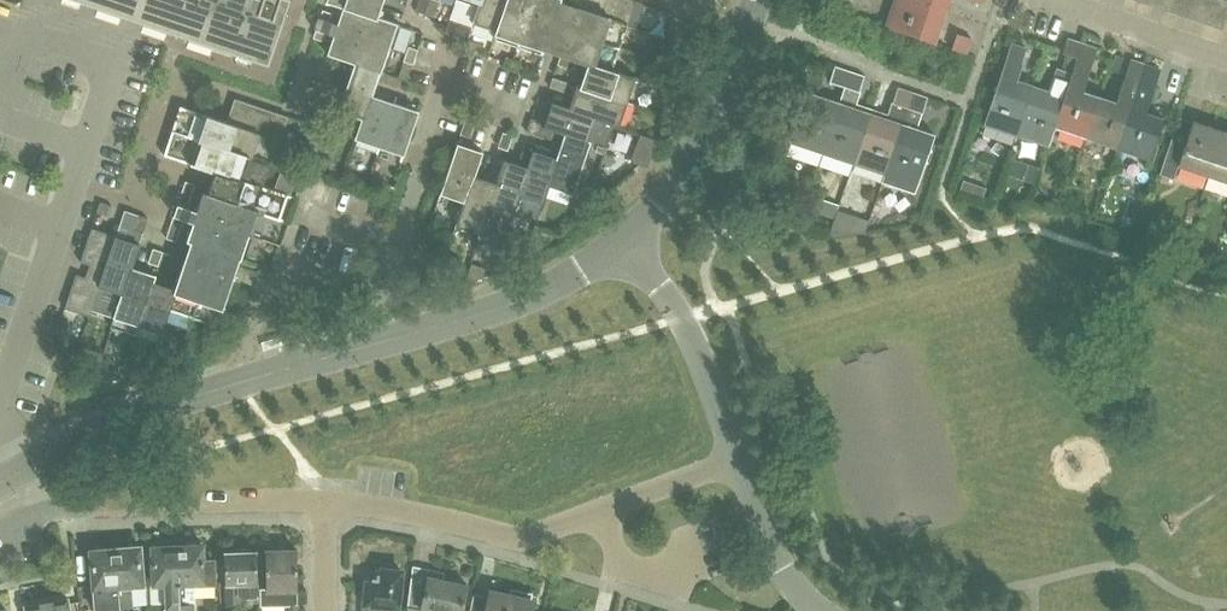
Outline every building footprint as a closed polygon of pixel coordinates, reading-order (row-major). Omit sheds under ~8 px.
[(272,46),(288,0),(87,0),(253,57),(267,61),(272,46)] [(384,0),(326,0),(326,1),(343,7),(377,20),(378,17),(384,0)] [(435,16),(440,2),(436,0),(429,0),(425,12),(435,16)] [(494,36),(506,0),(480,0),(480,2),(471,28),(472,28),(474,23),(494,30),(492,36),(494,36)] [(494,36),(496,37),(498,31),(519,38),(517,44),(518,44),(533,0),(506,0),(494,36)] [(568,31),(575,9),(577,6),(571,4),(568,3),(569,0),(533,0),(518,44),(519,45),(521,39),(541,46),(539,52),(542,53),(544,49),(550,51),(554,53),(560,55),(568,31)] [(636,0),(579,0),(577,6),(575,9),(626,26),(635,2),(641,4),(642,2),(636,0)] [(884,25),(933,42),(944,9),(916,0),(892,0),(884,25)] [(947,0),(916,0),(944,9),(947,0)] [(1164,9),(1167,0),(1153,0),(1151,5),(1164,9)] [(1164,9),(1178,14),(1183,0),(1167,0),(1164,9)] [(1192,18),(1198,0),(1183,0),(1178,14),(1192,18)] [(1207,23),(1214,0),(1198,0),(1192,18),(1207,23)] [(1221,28),(1226,6),(1226,0),(1214,0),(1207,23),(1221,28)] [(401,27),(401,25),(378,17),(377,20),(343,7),(337,23),(330,20),(332,13),(323,10),(320,17),(319,17),(317,23),(335,29),(393,49),(393,48),(385,45),(393,24),(401,27)] [(626,27),(626,26),(575,9),(568,31),(618,48),(617,50),(623,52),(624,49),(615,46),(622,26),(626,27)] [(354,63),(352,71),(377,81),(397,87),(400,79),(384,73),(385,70),(377,68),(384,48),(392,50),(393,49),(335,29),(317,23),(315,30),(316,30),(313,38),(323,41),(325,33),(333,36),(327,54),(354,63)] [(458,23),(454,36),(466,40),(471,28),(458,23)] [(560,55),(561,55),(576,60),(586,64),(586,63),(610,70),(611,69),(617,50),(618,48),(568,31),(560,55)] [(950,47),(964,52),(969,37),(955,32),(950,47)] [(1076,57),(1081,42),(1066,37),(1061,52),(1076,57)] [(477,43),(467,40),(463,53),(473,56),(477,43)] [(1095,47),(1081,42),(1076,57),(1070,75),(1053,126),(1084,136),(1097,97),(1080,91),(1095,47)] [(1009,43),(998,74),(982,123),(1015,134),(1031,85),(1015,80),(1025,49),(1009,43)] [(418,49),(414,48),(409,46),(403,61),(413,64),(418,49)] [(506,55),(504,61),(502,66),(517,71),(521,60),(506,55)] [(576,60),(561,55),(558,65),(573,70),(576,60)] [(1114,103),(1097,97),(1084,136),(1116,147),(1145,64),(1129,58),(1114,103)] [(586,64),(578,86),(634,105),(634,104),(627,101),(635,80),(640,82),(641,80),(635,78),(611,69),(610,70),(586,63),(586,64)] [(1145,64),(1116,147),(1148,158),(1161,119),(1144,113),(1159,69),(1145,64)] [(842,85),(847,71),(833,66),(829,80),(842,85)] [(1047,145),(1053,126),(1070,75),(1055,70),(1048,91),(1031,85),(1015,134),(1047,145)] [(376,85),(377,81),(352,71),(350,76),(337,113),(360,121),(360,122),(361,123),(371,95),(372,96),(375,89),(376,85)] [(862,76),(847,71),(842,85),(857,90),(862,76)] [(564,92),(567,83),(553,78),(550,88),(564,92)] [(852,162),(868,113),(851,107),(857,90),(842,85),(836,102),(820,152),(852,162)] [(633,106),(634,105),(578,86),(571,108),(546,99),(545,101),(552,104),(613,125),(624,129),(625,127),(619,125),(626,104),(633,106)] [(906,106),(911,92),(896,86),(891,101),(906,106)] [(788,141),(820,152),(836,102),(805,92),(788,141)] [(911,92),(906,106),(920,111),(925,97),(911,92)] [(376,154),(377,154),(396,104),(398,97),(396,96),(393,103),(372,96),(371,95),(361,123),(360,122),(352,145),(355,145),(357,139),(378,146),(376,154)] [(235,98),(227,121),(276,138),(278,139),(285,115),(235,98)] [(884,118),(868,113),(852,162),(883,173),(906,106),(891,101),(890,100),(884,118)] [(422,105),(420,104),(417,111),(396,104),(377,154),(379,155),(381,148),(402,155),(399,162),(402,163),(422,105)] [(552,104),(544,126),(552,129),(592,143),(594,144),(595,141),(606,145),(613,125),(552,104)] [(883,173),(880,181),(914,192),(917,184),(933,134),(915,128),(921,111),(920,111),(906,106),(883,173)] [(203,113),(195,139),(205,142),(206,143),(218,147),(267,164),(276,138),(227,121),(214,117),(208,115),(203,113)] [(527,133),(537,136),(540,124),(542,121),(532,118),(527,133)] [(466,119),(461,134),(471,137),(476,122),(466,119)] [(1176,163),(1206,174),(1221,130),(1191,119),(1184,140),(1169,135),(1156,173),(1171,178),(1176,163)] [(552,129),(544,126),(540,124),(537,136),(548,140),(552,129)] [(592,143),(552,129),(548,140),(562,145),(559,152),(562,153),(542,210),(552,183),(572,190),(570,196),(573,197),(592,143)] [(1221,130),(1206,174),(1226,181),(1226,131),(1221,130)] [(514,136),(504,133),(499,147),(509,150),(514,136)] [(631,156),(630,160),(640,164),(647,167),(657,140),(640,133),(631,156)] [(195,139),(187,162),(191,164),(198,166),(210,170),(213,171),(214,171),(259,187),(267,164),(218,147),(206,143),(205,142),(195,139)] [(532,159),(537,145),(526,141),(521,155),(532,159)] [(452,231),(453,231),(482,151),(480,150),(478,154),(458,147),(459,143),(458,142),(437,201),(439,202),(442,194),(462,202),(452,231)] [(528,170),(509,225),(511,226),(516,211),(537,218),(540,209),(542,210),(562,153),(559,152),(557,159),(537,152),(539,145),(537,145),(532,159),(528,170)] [(595,151),(604,154),(606,149),(597,146),(595,151)] [(483,151),(482,151),(453,231),(455,232),(457,225),(479,233),(506,159),(504,158),(495,186),(474,179),(483,151)] [(479,233),(477,239),(480,240),(484,227),(506,235),(509,225),(528,170),(507,163),(508,160),(506,159),(479,233)] [(213,171),(206,193),(253,209),(253,211),(259,213),(277,219),(277,217),(284,196),(259,187),(214,171),(213,171)] [(178,203),(188,206),(195,184),(185,181),(178,203)] [(178,203),(175,209),(195,216),(245,232),(253,211),(253,209),(206,193),(203,192),(197,210),(178,203)] [(101,204),(98,214),(110,218),(113,208),(101,204)] [(245,232),(195,216),(175,209),(174,215),(192,221),(186,241),(190,243),(188,251),(186,255),(185,258),(210,266),(234,275),(235,271),(240,259),(243,260),(252,234),(245,232)] [(143,232),(148,218),(138,214),(134,228),(143,232)] [(176,241),(183,219),(174,216),(166,237),(176,241)] [(441,234),(450,237),(454,224),(445,221),(441,234)] [(76,273),(65,307),(89,315),(92,308),(115,239),(116,239),(117,235),(115,234),(113,238),(92,231),(93,227),(92,227),(80,261),(90,264),(85,276),(76,273)] [(115,239),(92,308),(114,315),(138,247),(116,239),(115,239)] [(114,315),(111,324),(113,325),(133,331),(134,332),(137,324),(153,277),(131,269),(140,243),(139,243),(138,247),(114,315)] [(158,265),(163,251),(153,248),(148,262),(158,265)] [(171,269),(180,272),(185,259),(176,256),(171,269)] [(189,332),(193,318),(210,266),(185,258),(185,259),(180,272),(176,284),(177,285),(168,310),(170,310),(165,323),(189,332)] [(210,266),(193,318),(216,326),(233,278),(234,275),(210,266)] [(153,277),(137,324),(162,333),(165,323),(170,310),(168,310),(177,285),(176,284),(155,277),(156,275),(154,274),(153,277)] [(177,546),(179,610),(194,610),(193,585),(213,584),(212,559),(203,560),(203,545),(200,545),(200,542),(186,542),(186,545),(177,546)] [(165,610),(179,610),(177,546),(168,546),(168,543),(155,543),(155,546),(152,546),(153,586),(164,585),(165,610)] [(115,548),(120,610),(133,610),(132,587),(142,586),(139,548),(135,548),(133,545),(127,545),(125,548),(115,548)] [(115,548),(104,549),(102,546),(95,546),(94,549),(89,549),(92,589),(93,610),(102,610),(106,610),(120,610),(115,548)] [(257,598),(256,583),(254,551),(251,551),(248,549),(241,549),(236,552),(222,553),(225,604),(240,603),(240,599),(257,598)] [(265,589),(259,589),(260,604),(286,603),(286,610),(297,610),(296,550),(264,551),(265,589)] [(401,571),(376,568),(375,575),(368,574),(366,592),(364,592),(362,610),(368,610),(368,607),(393,610),(394,607),(397,607),(401,571)] [(451,582),(439,579),(440,574),(410,571),(406,610),(460,610),(466,585),(462,584),(462,580),(451,578),(451,582)] [(530,599),(529,599),(530,594),(510,590),(509,595),(488,590),(484,610),(528,610),(530,599)] [(67,597),(23,604),(24,610),(69,610),(67,597)]
